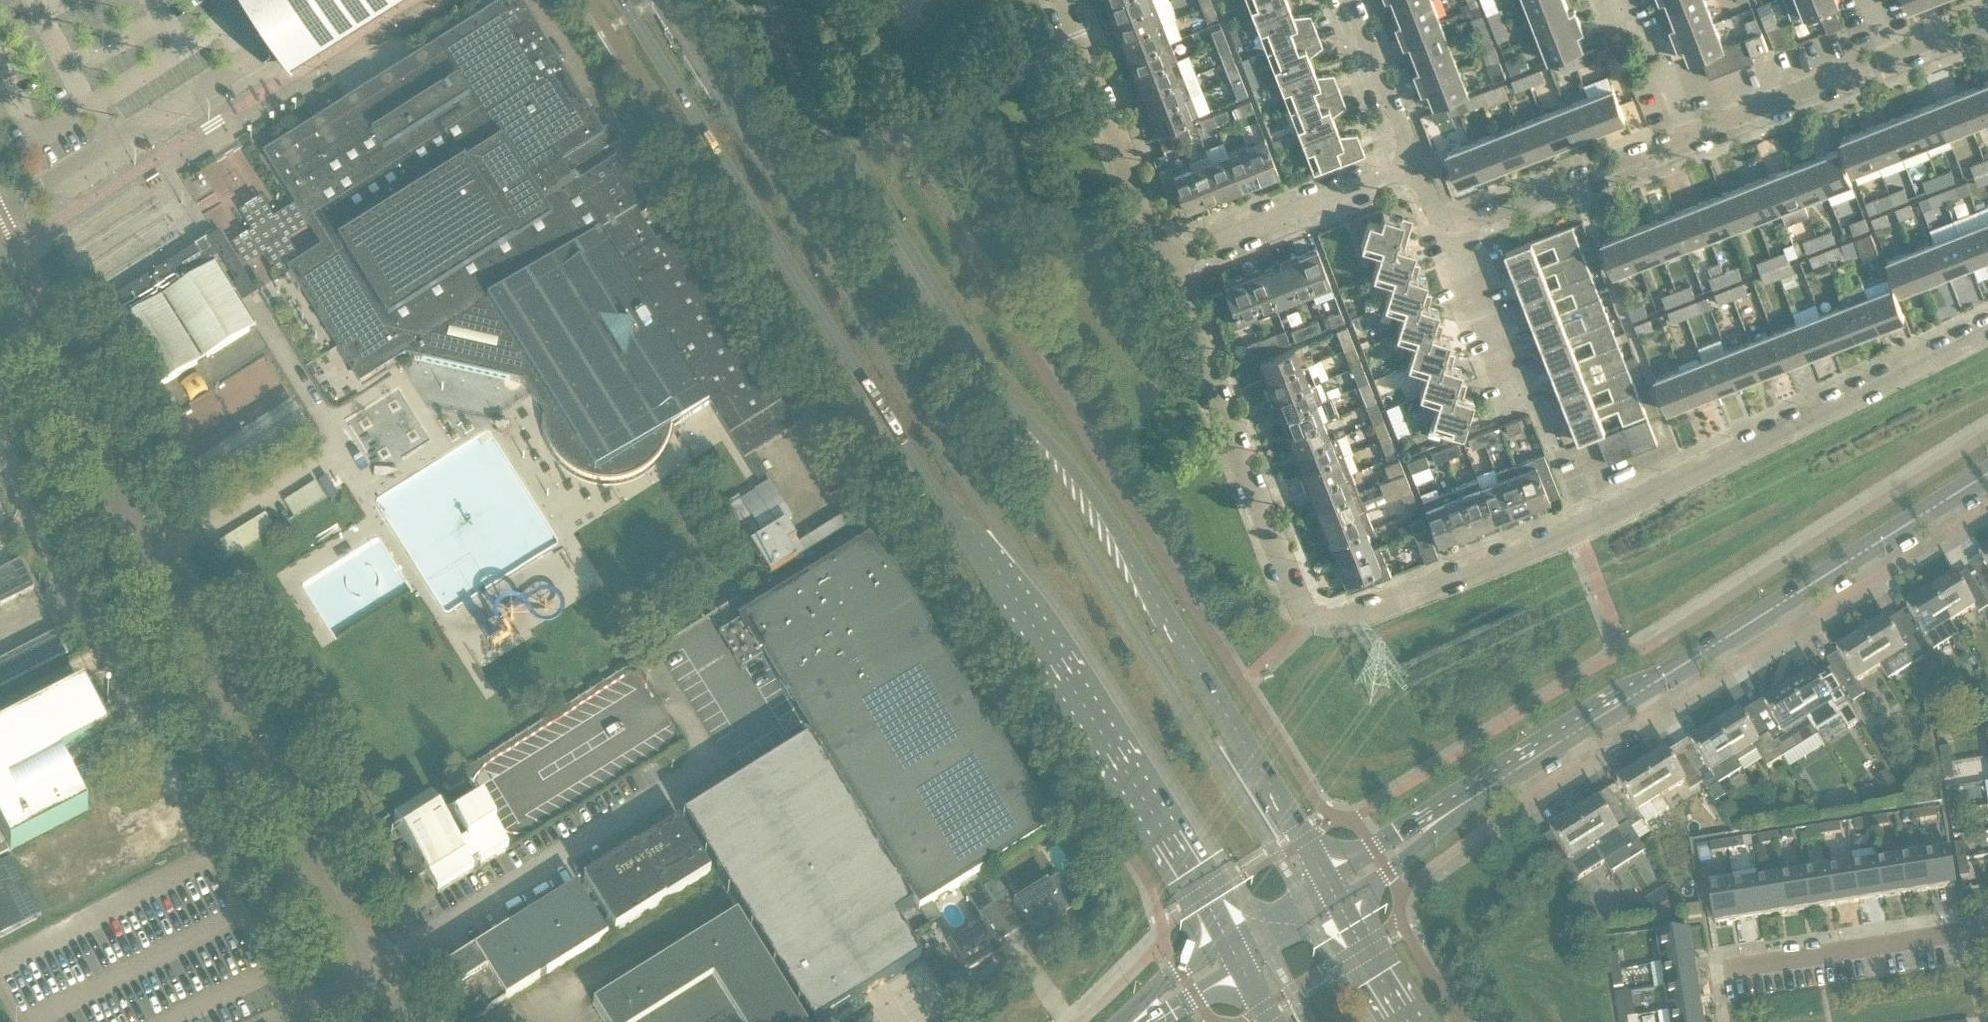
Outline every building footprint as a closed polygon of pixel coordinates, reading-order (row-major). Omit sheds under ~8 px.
[(290,66),(292,65),(289,60),(296,55),(304,50),(335,31),(343,26),(372,7),(379,3),(384,0),(248,0),(290,66)] [(414,359),(522,383),(531,397),(541,413),(541,419),(541,426),(542,432),(544,438),(546,443),(548,449),(551,454),(554,459),(558,463),(562,468),(566,471),(571,475),(577,478),(582,480),(588,482),(594,484),(599,485),(605,485),(611,485),(616,485),(622,484),(627,482),(633,480),(639,478),(644,474),(649,471),(654,467),(658,463),(661,458),(665,453),(667,448),(670,443),(672,437),(673,432),(674,426),(709,404),(744,460),(796,427),(674,232),(656,244),(635,211),(645,204),(617,160),(616,160),(617,161),(575,188),(567,175),(618,143),(608,127),(600,133),(516,0),(513,0),(264,157),(303,218),(324,251),(293,270),(353,364),(386,343),(397,360),(403,356),(414,359)] [(1104,3),(1106,8),(1108,7),(1113,19),(1111,20),(1111,21),(1149,6),(1156,4),(1155,0),(1111,0),(1104,3)] [(1258,5),(1251,7),(1255,18),(1289,5),(1287,0),(1256,0),(1258,5)] [(1398,8),(1419,0),(1395,0),(1398,8)] [(1401,34),(1440,19),(1432,0),(1419,0),(1398,8),(1403,22),(1397,24),(1401,34)] [(1531,10),(1557,0),(1526,0),(1531,10)] [(1540,34),(1578,19),(1574,9),(1568,11),(1564,0),(1557,0),(1531,10),(1540,34)] [(1672,10),(1699,0),(1668,0),(1672,10)] [(1675,36),(1714,21),(1706,0),(1699,0),(1672,10),(1678,24),(1671,26),(1675,36)] [(1768,0),(1758,5),(1767,28),(1778,24),(1768,0)] [(1805,13),(1806,13),(1816,9),(1819,8),(1834,2),(1838,1),(1837,0),(1800,0),(1805,13)] [(1834,2),(1819,8),(1828,30),(1842,25),(1843,24),(1834,2)] [(1212,3),(1202,7),(1203,10),(1207,20),(1217,16),(1212,3)] [(1111,21),(1119,39),(1163,22),(1156,4),(1149,6),(1111,21)] [(1289,5),(1255,18),(1259,29),(1267,26),(1274,45),(1316,28),(1310,12),(1293,14),(1289,5)] [(1499,8),(1488,12),(1493,26),(1504,21),(1499,8)] [(1816,9),(1806,13),(1809,23),(1820,19),(1816,9)] [(1483,14),(1473,18),(1478,32),(1488,28),(1483,14)] [(1746,20),(1752,34),(1762,30),(1756,16),(1746,20)] [(1411,42),(1416,55),(1449,43),(1440,19),(1401,34),(1405,44),(1411,42)] [(1578,19),(1540,34),(1549,58),(1582,46),(1576,31),(1582,29),(1578,19)] [(1504,21),(1493,26),(1499,39),(1510,35),(1504,21)] [(1701,54),(1712,50),(1723,45),(1714,21),(1675,36),(1679,46),(1685,44),(1691,58),(1701,54)] [(1125,57),(1126,57),(1170,40),(1163,22),(1119,39),(1121,44),(1123,43),(1128,56),(1125,57)] [(1221,26),(1211,30),(1211,31),(1216,43),(1226,39),(1221,26)] [(1316,28),(1274,45),(1281,64),(1274,67),(1278,78),(1312,64),(1308,55),(1322,44),(1316,28)] [(1488,28),(1478,32),(1483,45),(1493,41),(1488,28)] [(1752,34),(1746,36),(1753,53),(1768,47),(1762,30),(1752,34)] [(1755,59),(1753,53),(1746,36),(1735,41),(1744,63),(1755,59)] [(1226,39),(1216,43),(1221,57),(1231,53),(1226,39)] [(1132,75),(1133,76),(1177,58),(1170,40),(1126,57),(1128,62),(1130,61),(1135,74),(1132,75)] [(1735,41),(1723,45),(1732,68),(1744,63),(1735,41)] [(1415,72),(1419,81),(1458,66),(1449,43),(1416,55),(1422,69),(1415,72)] [(1495,45),(1483,49),(1485,56),(1497,51),(1495,45)] [(1723,45),(1712,50),(1721,72),(1732,68),(1723,45)] [(1582,52),(1586,62),(1601,56),(1597,46),(1582,52)] [(1712,50),(1701,54),(1709,77),(1721,72),(1712,50)] [(1497,51),(1485,56),(1494,80),(1506,75),(1497,51)] [(1517,54),(1506,59),(1507,60),(1512,73),(1530,66),(1528,60),(1521,63),(1518,55),(1517,54)] [(1574,55),(1558,61),(1562,72),(1578,65),(1574,55)] [(1139,93),(1140,94),(1184,76),(1177,58),(1133,76),(1135,81),(1137,80),(1142,92),(1139,93)] [(1226,67),(1230,79),(1240,76),(1236,63),(1226,67)] [(1312,64),(1278,78),(1282,89),(1290,86),(1297,104),(1339,88),(1333,72),(1316,74),(1312,64)] [(1458,66),(1419,81),(1423,91),(1429,89),(1435,103),(1467,90),(1458,66)] [(1541,68),(1527,73),(1531,84),(1545,78),(1541,68)] [(1527,73),(1512,79),(1516,89),(1531,84),(1527,73)] [(1140,94),(1147,112),(1185,97),(1184,97),(1191,94),(1184,76),(1140,94)] [(1240,76),(1230,79),(1236,94),(1238,98),(1248,94),(1246,90),(1240,76)] [(1959,92),(1971,124),(1987,117),(1987,98),(1982,83),(1959,92)] [(1260,85),(1252,88),(1256,96),(1259,95),(1260,96),(1263,95),(1263,93),(1260,85)] [(1494,86),(1479,92),(1483,102),(1498,96),(1494,86)] [(1613,87),(1588,97),(1601,128),(1625,118),(1613,87)] [(1339,88),(1297,104),(1305,124),(1297,127),(1300,134),(1301,137),(1335,124),(1331,114),(1345,104),(1339,88)] [(1185,97),(1147,112),(1154,131),(1175,123),(1192,116),(1210,109),(1203,91),(1185,98),(1185,97)] [(1479,92),(1465,97),(1469,108),(1483,102),(1479,92)] [(1959,92),(1935,102),(1948,133),(1971,124),(1959,92)] [(1588,97),(1565,106),(1577,137),(1601,128),(1588,97)] [(1249,99),(1237,104),(1237,106),(1241,114),(1253,109),(1250,101),(1249,99)] [(1935,102),(1912,111),(1924,142),(1948,133),(1935,102)] [(1431,111),(1435,121),(1449,115),(1445,105),(1431,111)] [(1565,106),(1542,115),(1554,146),(1577,137),(1565,106)] [(1227,108),(1213,113),(1217,123),(1231,118),(1227,110),(1227,108)] [(1912,111),(1888,120),(1901,151),(1924,142),(1912,111)] [(1213,113),(1200,118),(1204,129),(1217,123),(1213,113)] [(1542,115),(1518,124),(1530,155),(1554,146),(1542,115)] [(1888,120),(1865,129),(1877,161),(1878,161),(1883,174),(1906,165),(1901,151),(1888,120)] [(1186,124),(1176,128),(1181,141),(1192,137),(1186,124)] [(1335,124),(1301,137),(1306,149),(1313,146),(1321,164),(1336,159),(1338,164),(1365,153),(1356,132),(1339,134),(1335,124)] [(1518,124),(1495,133),(1507,164),(1530,155),(1518,124)] [(1181,141),(1176,128),(1158,135),(1163,148),(1181,141)] [(1877,161),(1865,129),(1841,139),(1853,170),(1877,161)] [(1291,132),(1272,139),(1275,147),(1301,137),(1300,134),(1293,136),(1291,132)] [(1495,133),(1471,142),(1483,173),(1507,164),(1495,133)] [(1264,136),(1245,144),(1259,179),(1260,181),(1266,179),(1266,177),(1278,171),(1264,136)] [(1483,173),(1471,142),(1447,152),(1459,183),(1483,173)] [(1245,144),(1227,151),(1242,188),(1247,186),(1247,184),(1259,179),(1245,144)] [(1838,148),(1814,158),(1826,189),(1851,180),(1838,148)] [(1227,151),(1209,159),(1223,193),(1224,196),(1242,188),(1227,151)] [(1207,153),(1189,161),(1191,166),(1204,200),(1206,203),(1211,201),(1224,196),(1223,193),(1209,159),(1207,153)] [(1814,158),(1791,167),(1803,199),(1826,189),(1814,158)] [(1971,163),(1975,174),(1987,169),(1987,166),(1985,158),(1971,163)] [(1204,200),(1191,166),(1173,173),(1170,167),(1158,171),(1171,205),(1183,201),(1186,208),(1187,207),(1188,210),(1193,208),(1192,205),(1204,200)] [(1791,167),(1767,176),(1780,208),(1803,199),(1791,167)] [(1951,168),(1937,173),(1941,184),(1956,179),(1955,178),(1951,168)] [(1975,174),(1979,184),(1987,181),(1987,169),(1975,174)] [(1937,173),(1923,179),(1927,189),(1927,190),(1941,184),(1937,173)] [(1767,176),(1744,185),(1756,217),(1780,208),(1767,176)] [(1957,184),(1943,189),(1947,200),(1961,194),(1957,184)] [(1744,185),(1720,194),(1733,226),(1756,217),(1744,185)] [(1904,186),(1890,191),(1894,202),(1908,197),(1908,196),(1904,186)] [(1930,194),(1929,194),(1929,195),(1933,205),(1947,200),(1943,189),(1930,194)] [(1890,191),(1866,201),(1870,211),(1894,202),(1890,191)] [(1720,194),(1697,203),(1709,235),(1733,226),(1720,194)] [(1911,202),(1896,208),(1900,218),(1914,212),(1911,202)] [(1697,203),(1674,213),(1686,244),(1709,235),(1697,203)] [(1953,218),(1959,231),(1971,263),(1987,256),(1987,237),(1982,222),(1977,209),(1953,218)] [(1886,211),(1872,217),(1876,227),(1890,222),(1886,211)] [(1381,250),(1380,252),(1392,255),(1399,230),(1409,233),(1413,218),(1403,215),(1402,218),(1384,212),(1381,222),(1369,219),(1361,244),(1381,250)] [(1674,213),(1650,222),(1663,253),(1686,244),(1674,213)] [(1865,216),(1851,221),(1855,231),(1868,226),(1865,216)] [(1953,218),(1930,227),(1935,240),(1947,272),(1971,263),(1959,231),(1953,218)] [(1650,222),(1627,231),(1639,262),(1663,253),(1650,222)] [(1573,224),(1506,250),(1515,274),(1541,264),(1536,250),(1554,243),(1559,257),(1582,248),(1573,224)] [(1832,228),(1817,234),(1821,245),(1836,239),(1836,238),(1832,228)] [(1392,280),(1392,281),(1404,285),(1411,260),(1415,248),(1405,245),(1409,233),(1399,230),(1392,255),(1380,252),(1373,274),(1392,280)] [(1627,231),(1603,240),(1615,272),(1639,262),(1627,231)] [(1879,249),(1872,231),(1857,237),(1864,254),(1879,249)] [(207,252),(224,241),(219,233),(96,310),(150,396),(151,395),(150,393),(254,328),(255,330),(256,329),(207,252)] [(1821,245),(1817,234),(1804,239),(1808,249),(1821,245)] [(1855,238),(1842,243),(1848,258),(1860,253),(1855,238)] [(1935,240),(1912,250),(1924,281),(1947,272),(1935,240)] [(1838,242),(1823,249),(1827,260),(1843,254),(1838,242)] [(1310,249),(1298,254),(1312,290),(1331,283),(1316,244),(1309,247),(1310,249)] [(1541,264),(1515,274),(1524,298),(1550,287),(1545,274),(1555,270),(1561,283),(1591,271),(1582,248),(1559,257),(1541,264)] [(1787,249),(1771,255),(1775,264),(1790,258),(1787,249)] [(1827,260),(1823,249),(1810,254),(1815,266),(1827,260)] [(1924,281),(1912,250),(1888,259),(1900,290),(1924,281)] [(1292,257),(1280,261),(1294,297),(1312,290),(1298,254),(1297,252),(1291,254),(1292,257)] [(1757,260),(1761,270),(1775,264),(1771,255),(1757,260)] [(1794,270),(1790,258),(1775,264),(1780,276),(1782,275),(1793,271),(1794,270)] [(1274,264),(1261,269),(1275,304),(1294,297),(1280,261),(1279,259),(1273,261),(1274,264)] [(1404,310),(1403,312),(1416,316),(1423,290),(1427,279),(1416,276),(1420,263),(1411,260),(1404,285),(1392,281),(1385,304),(1404,310)] [(1775,264),(1761,270),(1765,281),(1780,276),(1775,264)] [(1738,265),(1724,271),(1728,281),(1742,276),(1738,265)] [(1261,269),(1261,266),(1242,274),(1257,311),(1275,304),(1261,269)] [(1550,287),(1524,298),(1533,321),(1559,311),(1554,297),(1572,290),(1578,304),(1601,295),(1591,271),(1561,283),(1550,287)] [(1724,271),(1709,276),(1713,286),(1728,281),(1724,271)] [(1793,271),(1782,275),(1786,286),(1797,282),(1793,271)] [(1259,316),(1257,311),(1242,274),(1223,281),(1226,287),(1212,292),(1222,317),(1228,314),(1233,326),(1259,316)] [(1888,276),(1864,285),(1880,326),(1904,317),(1888,276)] [(1744,281),(1730,286),(1734,297),(1748,291),(1744,281)] [(1839,290),(1844,304),(1856,335),(1880,326),(1864,285),(1862,281),(1839,290)] [(1691,283),(1676,289),(1680,299),(1695,294),(1691,283)] [(1730,286),(1715,292),(1716,292),(1720,302),(1734,297),(1730,286)] [(1663,293),(1662,294),(1667,304),(1680,299),(1676,289),(1663,293)] [(1415,340),(1415,341),(1427,345),(1435,319),(1439,308),(1428,305),(1431,293),(1423,290),(1416,316),(1403,312),(1396,334),(1415,340)] [(1559,311),(1533,321),(1543,344),(1610,318),(1601,295),(1578,304),(1559,311)] [(1697,299),(1683,304),(1687,315),(1701,310),(1697,300),(1697,299)] [(1643,301),(1629,307),(1634,318),(1648,312),(1643,301)] [(1797,319),(1822,310),(1818,301),(1794,310),(1797,319)] [(1683,304),(1669,310),(1673,321),(1687,315),(1683,304)] [(1844,304),(1821,313),(1833,344),(1856,335),(1844,304)] [(1341,309),(1327,315),(1331,325),(1345,320),(1341,309)] [(1821,313),(1797,322),(1810,353),(1833,344),(1821,313)] [(1650,317),(1635,323),(1639,334),(1654,328),(1650,318),(1650,317)] [(1610,318),(1543,344),(1552,368),(1578,358),(1573,344),(1591,337),(1596,351),(1619,342),(1610,318)] [(1317,319),(1304,324),(1308,334),(1321,329),(1317,319)] [(1443,322),(1435,319),(1427,345),(1415,341),(1408,364),(1427,369),(1427,370),(1439,374),(1447,349),(1450,338),(1439,334),(1443,322)] [(1797,322),(1774,331),(1786,363),(1810,353),(1797,322)] [(1304,324),(1291,329),(1295,339),(1308,334),(1304,324)] [(1347,325),(1336,329),(1344,347),(1354,343),(1347,325)] [(1276,331),(1266,335),(1272,349),(1282,344),(1276,331)] [(1774,331),(1751,340),(1763,372),(1786,363),(1774,331)] [(1272,349),(1266,335),(1248,343),(1253,356),(1272,349)] [(1751,340),(1727,349),(1740,381),(1763,372),(1751,340)] [(1578,358),(1552,368),(1561,391),(1628,365),(1625,356),(1619,342),(1596,351),(1578,358)] [(1277,353),(1258,361),(1265,379),(1309,362),(1315,360),(1312,353),(1306,356),(1302,343),(1277,353)] [(1354,343),(1344,347),(1351,366),(1362,362),(1354,343)] [(1439,399),(1438,400),(1451,404),(1458,379),(1462,368),(1451,365),(1455,352),(1447,349),(1439,374),(1427,370),(1420,393),(1439,399)] [(1727,349),(1704,358),(1716,390),(1740,381),(1727,349)] [(1635,352),(1625,356),(1628,365),(1638,361),(1635,352)] [(1704,358),(1681,367),(1693,399),(1716,390),(1704,358)] [(250,365),(259,391),(279,384),(270,359),(250,365)] [(1309,362),(1265,379),(1273,398),(1316,381),(1315,380),(1321,378),(1318,372),(1313,373),(1309,362)] [(1362,362),(1351,366),(1359,385),(1369,381),(1363,366),(1362,362)] [(1628,365),(1561,391),(1570,415),(1596,405),(1591,391),(1609,384),(1614,397),(1637,388),(1628,365)] [(1693,399),(1681,367),(1656,377),(1669,408),(1693,399)] [(195,374),(181,382),(191,399),(205,391),(195,374)] [(1451,404),(1438,400),(1431,423),(1445,427),(1463,433),(1473,398),(1462,395),(1466,382),(1458,379),(1451,404)] [(1273,398),(1279,416),(1323,399),(1316,381),(1273,398)] [(1359,385),(1366,403),(1376,399),(1369,381),(1359,385)] [(1596,405),(1570,415),(1579,439),(1606,429),(1600,415),(1618,408),(1624,421),(1647,413),(1637,388),(1614,397),(1596,405)] [(166,390),(152,398),(165,418),(179,410),(166,390)] [(1323,399),(1279,416),(1282,422),(1286,434),(1324,420),(1338,414),(1331,396),(1323,399)] [(1366,403),(1373,421),(1384,417),(1376,399),(1366,403)] [(288,400),(232,437),(235,441),(206,461),(220,482),(306,426),(288,400)] [(1386,406),(1392,421),(1405,416),(1399,401),(1395,403),(1386,406)] [(1405,416),(1392,421),(1397,435),(1410,430),(1405,416)] [(1648,416),(1636,421),(1646,447),(1658,442),(1648,416)] [(1373,421),(1381,439),(1391,435),(1384,417),(1373,421)] [(1519,417),(1505,422),(1509,433),(1522,427),(1519,417)] [(1286,434),(1293,452),(1337,435),(1331,437),(1324,420),(1286,434)] [(1636,421),(1623,426),(1628,439),(1633,452),(1646,447),(1636,421)] [(1623,426),(1598,435),(1603,448),(1628,439),(1623,426)] [(1445,427),(1441,441),(1463,433),(1445,427)] [(1494,427),(1482,432),(1486,442),(1498,437),(1494,427)] [(1293,452),(1301,471),(1344,453),(1353,450),(1346,432),(1337,435),(1293,452)] [(1486,442),(1482,432),(1468,437),(1472,447),(1486,442)] [(1391,435),(1381,439),(1388,457),(1398,453),(1391,435)] [(1628,439),(1603,448),(1609,461),(1633,452),(1628,439)] [(1457,441),(1445,445),(1449,456),(1461,451),(1457,441)] [(1449,456),(1445,445),(1431,451),(1435,461),(1449,456)] [(1544,452),(1515,463),(1532,507),(1551,500),(1549,496),(1560,492),(1544,452)] [(1301,471),(1308,489),(1351,472),(1344,453),(1301,471)] [(1425,453),(1407,461),(1415,481),(1425,478),(1421,467),(1429,463),(1425,453)] [(1400,459),(1384,465),(1389,478),(1396,475),(1405,472),(1400,459)] [(1421,467),(1425,478),(1434,474),(1429,463),(1421,467)] [(1515,463),(1497,470),(1499,477),(1514,514),(1532,507),(1515,463)] [(1480,484),(1481,484),(1499,477),(1497,470),(1494,465),(1476,472),(1478,477),(1480,484)] [(1308,489),(1315,507),(1358,490),(1351,472),(1308,489)] [(1359,490),(1315,507),(1322,525),(1366,508),(1402,494),(1406,492),(1412,490),(1405,472),(1396,475),(1389,478),(1380,481),(1384,491),(1362,500),(1359,490)] [(1478,477),(1460,484),(1477,529),(1495,522),(1481,484),(1480,484),(1478,477)] [(1499,477),(1481,484),(1496,522),(1514,514),(1499,477)] [(284,503),(293,518),(325,498),(316,484),(284,503)] [(1460,484),(1442,491),(1459,536),(1477,529),(1460,484)] [(1406,492),(1402,494),(1407,507),(1417,503),(1412,490),(1406,492)] [(1459,536),(1442,491),(1423,499),(1440,543),(1459,536)] [(805,555),(785,523),(764,537),(739,497),(725,505),(770,578),(805,555)] [(1322,525),(1329,543),(1366,529),(1373,526),(1366,508),(1322,525)] [(214,547),(223,561),(274,529),(265,515),(214,547)] [(1410,522),(1413,531),(1427,526),(1423,517),(1410,522)] [(1427,526),(1413,531),(1425,561),(1438,556),(1427,526)] [(1334,548),(1338,561),(1373,547),(1366,529),(1329,543),(1332,549),(1334,548)] [(920,910),(1054,828),(875,538),(740,622),(751,639),(762,657),(896,873),(920,910)] [(1339,561),(1336,562),(1343,581),(1346,580),(1350,590),(1350,591),(1389,576),(1391,575),(1386,564),(1373,547),(1338,561),(1339,561)] [(1980,557),(1985,564),(1975,571),(1971,564),(1970,565),(1987,594),(1987,552),(1980,557)] [(34,589),(20,562),(0,573),(0,607),(34,589)] [(1957,579),(1932,594),(1951,624),(1986,602),(1968,573),(1967,574),(1971,580),(1961,586),(1957,579)] [(1898,617),(1897,617),(1923,659),(1959,636),(1951,624),(1932,594),(1907,609),(1913,619),(1903,625),(1898,617)] [(1886,623),(1862,638),(1880,668),(1889,681),(1913,666),(1912,666),(1923,659),(1897,617),(1897,618),(1902,626),(1892,632),(1887,624),(1886,623)] [(751,639),(740,622),(719,635),(742,669),(762,657),(751,639)] [(67,655),(55,633),(0,661),(0,690),(67,655)] [(1880,668),(1862,638),(1837,654),(1841,661),(1832,666),(1828,661),(1827,661),(1854,704),(1865,696),(1857,683),(1880,668)] [(526,830),(679,736),(636,666),(515,740),(527,760),(495,779),(526,830)] [(1814,676),(1790,691),(1808,721),(1816,734),(1840,719),(1847,730),(1859,723),(1847,705),(1836,687),(1825,670),(1824,670),(1828,677),(1819,683),(1815,676),(1814,676)] [(11,850),(87,811),(61,759),(107,736),(83,689),(0,732),(0,830),(11,850)] [(1753,708),(1752,709),(1783,759),(1818,737),(1816,734),(1808,721),(1790,691),(1765,706),(1768,712),(1759,718),(1753,708)] [(1741,714),(1716,730),(1738,766),(1740,767),(1750,761),(1752,757),(1756,754),(1760,752),(1762,756),(1760,757),(1767,769),(1783,759),(1752,709),(1751,709),(1757,719),(1747,725),(1741,715),(1741,714)] [(1679,747),(1679,748),(1698,779),(1702,786),(1706,791),(1717,784),(1741,769),(1740,767),(1738,766),(1716,730),(1691,745),(1695,751),(1685,757),(1679,747)] [(682,820),(808,1021),(823,1021),(867,995),(921,961),(894,919),(912,908),(808,741),(741,783),(682,820)] [(1667,753),(1643,769),(1661,798),(1685,783),(1687,786),(1698,779),(1678,748),(1684,758),(1674,764),(1667,753)] [(1940,750),(1942,767),(1952,765),(1950,748),(1940,750)] [(1953,762),(1954,777),(1981,776),(1980,760),(1953,762)] [(1952,765),(1942,767),(1945,784),(1955,782),(1952,765)] [(1609,791),(1609,792),(1632,830),(1640,842),(1651,835),(1645,825),(1669,811),(1661,798),(1643,769),(1618,784),(1619,785),(1625,794),(1615,801),(1609,791)] [(1893,782),(1881,790),(1888,800),(1899,792),(1893,782)] [(420,876),(425,873),(437,894),(473,872),(472,869),(479,865),(480,867),(508,850),(470,789),(442,806),(450,819),(444,823),(430,802),(394,824),(411,852),(399,854),(407,890),(420,876)] [(1601,802),(1576,818),(1595,847),(1605,864),(1640,842),(1632,830),(1609,792),(1608,792),(1614,801),(1604,807),(1601,802)] [(1816,796),(1810,800),(1823,821),(1833,814),(1826,803),(1819,802),(1816,796)] [(1948,797),(1950,814),(1960,813),(1957,796),(1948,797)] [(1935,808),(1918,810),(1920,821),(1937,818),(1935,808)] [(1903,823),(1920,821),(1918,810),(1902,813),(1903,823)] [(1960,813),(1950,814),(1953,831),(1962,830),(1960,813)] [(1872,828),(1889,825),(1887,815),(1871,818),(1872,828)] [(1542,840),(1541,841),(1552,858),(1559,869),(1569,885),(1579,879),(1580,880),(1605,864),(1595,847),(1576,818),(1551,833),(1552,834),(1556,841),(1546,847),(1542,840)] [(1871,818),(1854,820),(1855,831),(1872,828),(1871,818)] [(615,932),(710,873),(679,822),(583,881),(615,932)] [(1824,836),(1841,833),(1840,823),(1823,825),(1824,836)] [(1823,825),(1806,828),(1807,838),(1824,836),(1823,825)] [(1792,830),(1775,833),(1776,843),(1793,841),(1792,830)] [(1759,846),(1776,843),(1775,833),(1758,836),(1759,846)] [(1729,851),(1746,848),(1744,838),(1727,840),(1729,851)] [(1727,840),(1710,843),(1712,853),(1729,851),(1727,840)] [(1955,845),(1958,862),(1967,860),(1965,844),(1955,845)] [(1950,853),(1925,857),(1931,891),(1955,887),(1950,853)] [(1925,857),(1902,861),(1907,895),(1931,891),(1925,857)] [(40,916),(12,861),(11,859),(0,865),(0,937),(40,916)] [(1967,860),(1958,862),(1960,879),(1970,877),(1967,860)] [(1902,861),(1878,865),(1883,899),(1907,895),(1902,861)] [(1878,865),(1854,868),(1859,902),(1883,899),(1878,865)] [(1854,868),(1830,872),(1835,906),(1859,902),(1854,868)] [(1830,872),(1806,876),(1812,910),(1835,906),(1830,872)] [(1806,876),(1782,880),(1788,914),(1812,910),(1806,876)] [(1003,899),(1007,896),(997,879),(981,888),(1010,935),(1021,929),(1007,906),(1003,899)] [(1782,880),(1759,883),(1764,917),(1788,914),(1782,880)] [(1013,904),(1032,935),(1066,913),(1047,883),(1013,904)] [(1759,883),(1735,887),(1740,921),(1764,917),(1759,883)] [(464,1012),(466,1011),(480,1003),(486,1013),(607,937),(576,886),(472,951),(470,947),(462,952),(464,956),(428,978),(446,996),(447,995),(464,1012)] [(1644,898),(1654,920),(1672,911),(1668,901),(1674,898),(1669,887),(1644,898)] [(1740,921),(1735,887),(1710,891),(1715,925),(1740,921)] [(981,888),(966,898),(977,915),(982,912),(1000,942),(1010,935),(981,888)] [(1700,906),(1681,908),(1689,919),(1701,918),(1700,906)] [(737,914),(593,1004),(604,1021),(804,1021),(753,940),(737,914)] [(1000,954),(987,934),(981,924),(947,945),(966,976),(1000,954)] [(1659,940),(1663,965),(1693,960),(1689,935),(1659,940)] [(1609,957),(1611,973),(1621,971),(1618,955),(1609,957)] [(1663,965),(1651,966),(1655,989),(1667,988),(1696,984),(1693,960),(1663,965)] [(1621,971),(1611,973),(1614,990),(1624,988),(1621,971)] [(1667,988),(1671,1012),(1700,1008),(1696,984),(1667,988)] [(466,1011),(472,1021),(486,1013),(480,1003),(466,1011)] [(1616,1004),(1619,1020),(1628,1019),(1626,1003),(1616,1004)] [(1659,1014),(1660,1021),(1702,1021),(1700,1008),(1671,1012),(1659,1014)]
